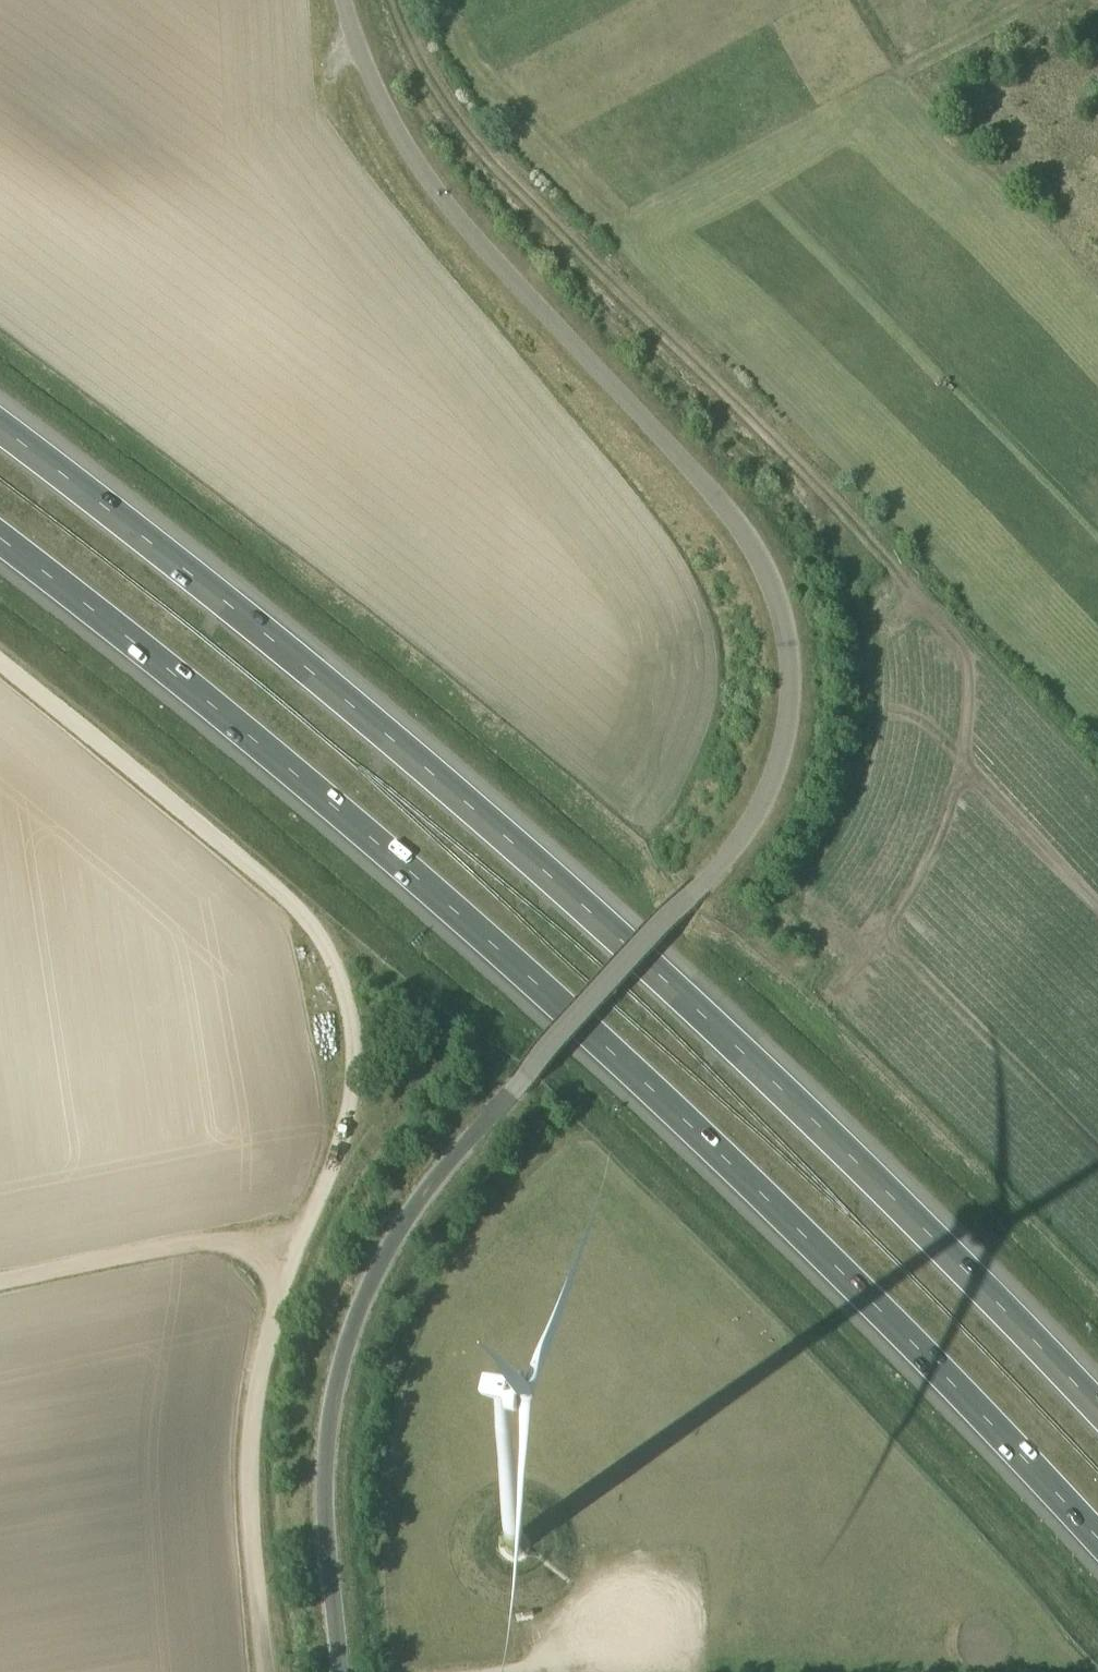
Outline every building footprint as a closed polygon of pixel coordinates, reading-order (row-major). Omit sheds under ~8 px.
[(495,1536),(493,1544),(495,1553),(500,1560),(507,1564),(515,1566),(523,1564),(531,1560),(535,1553),(537,1544),(535,1536),(531,1529),(524,1524),(515,1522),(507,1524),(500,1529),(495,1536)]
